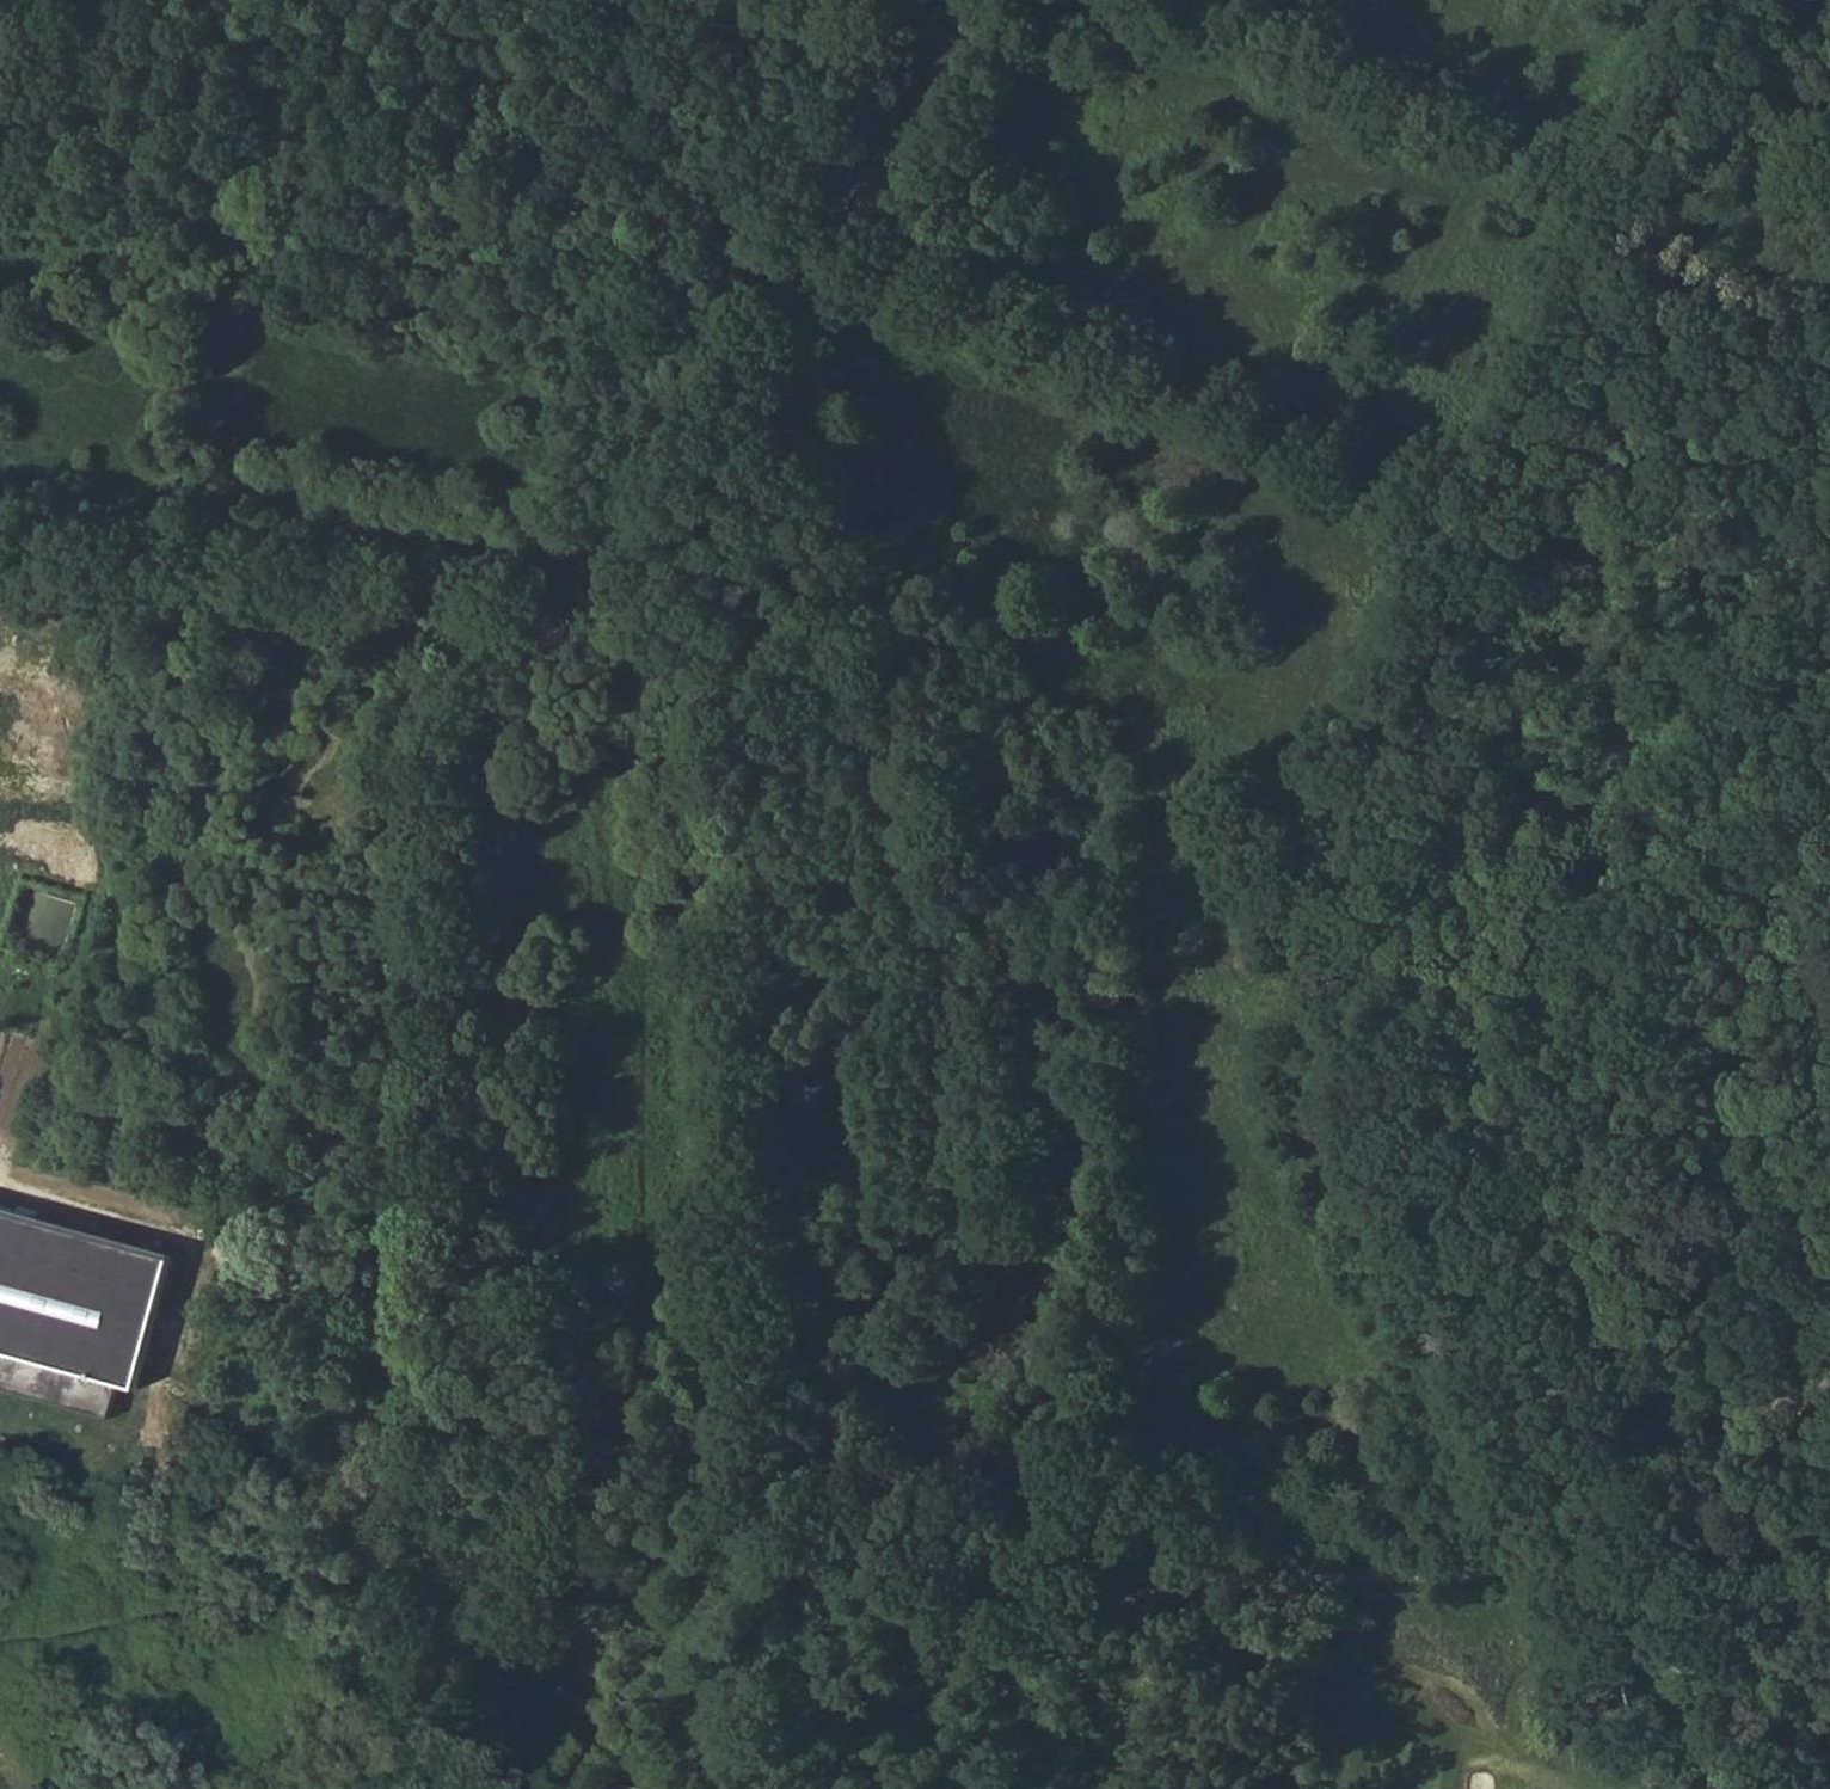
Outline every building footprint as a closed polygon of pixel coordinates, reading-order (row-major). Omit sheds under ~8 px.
[(114,1411),(122,1379),(141,1384),(174,1247),(0,1204),(0,1384),(114,1411)]
